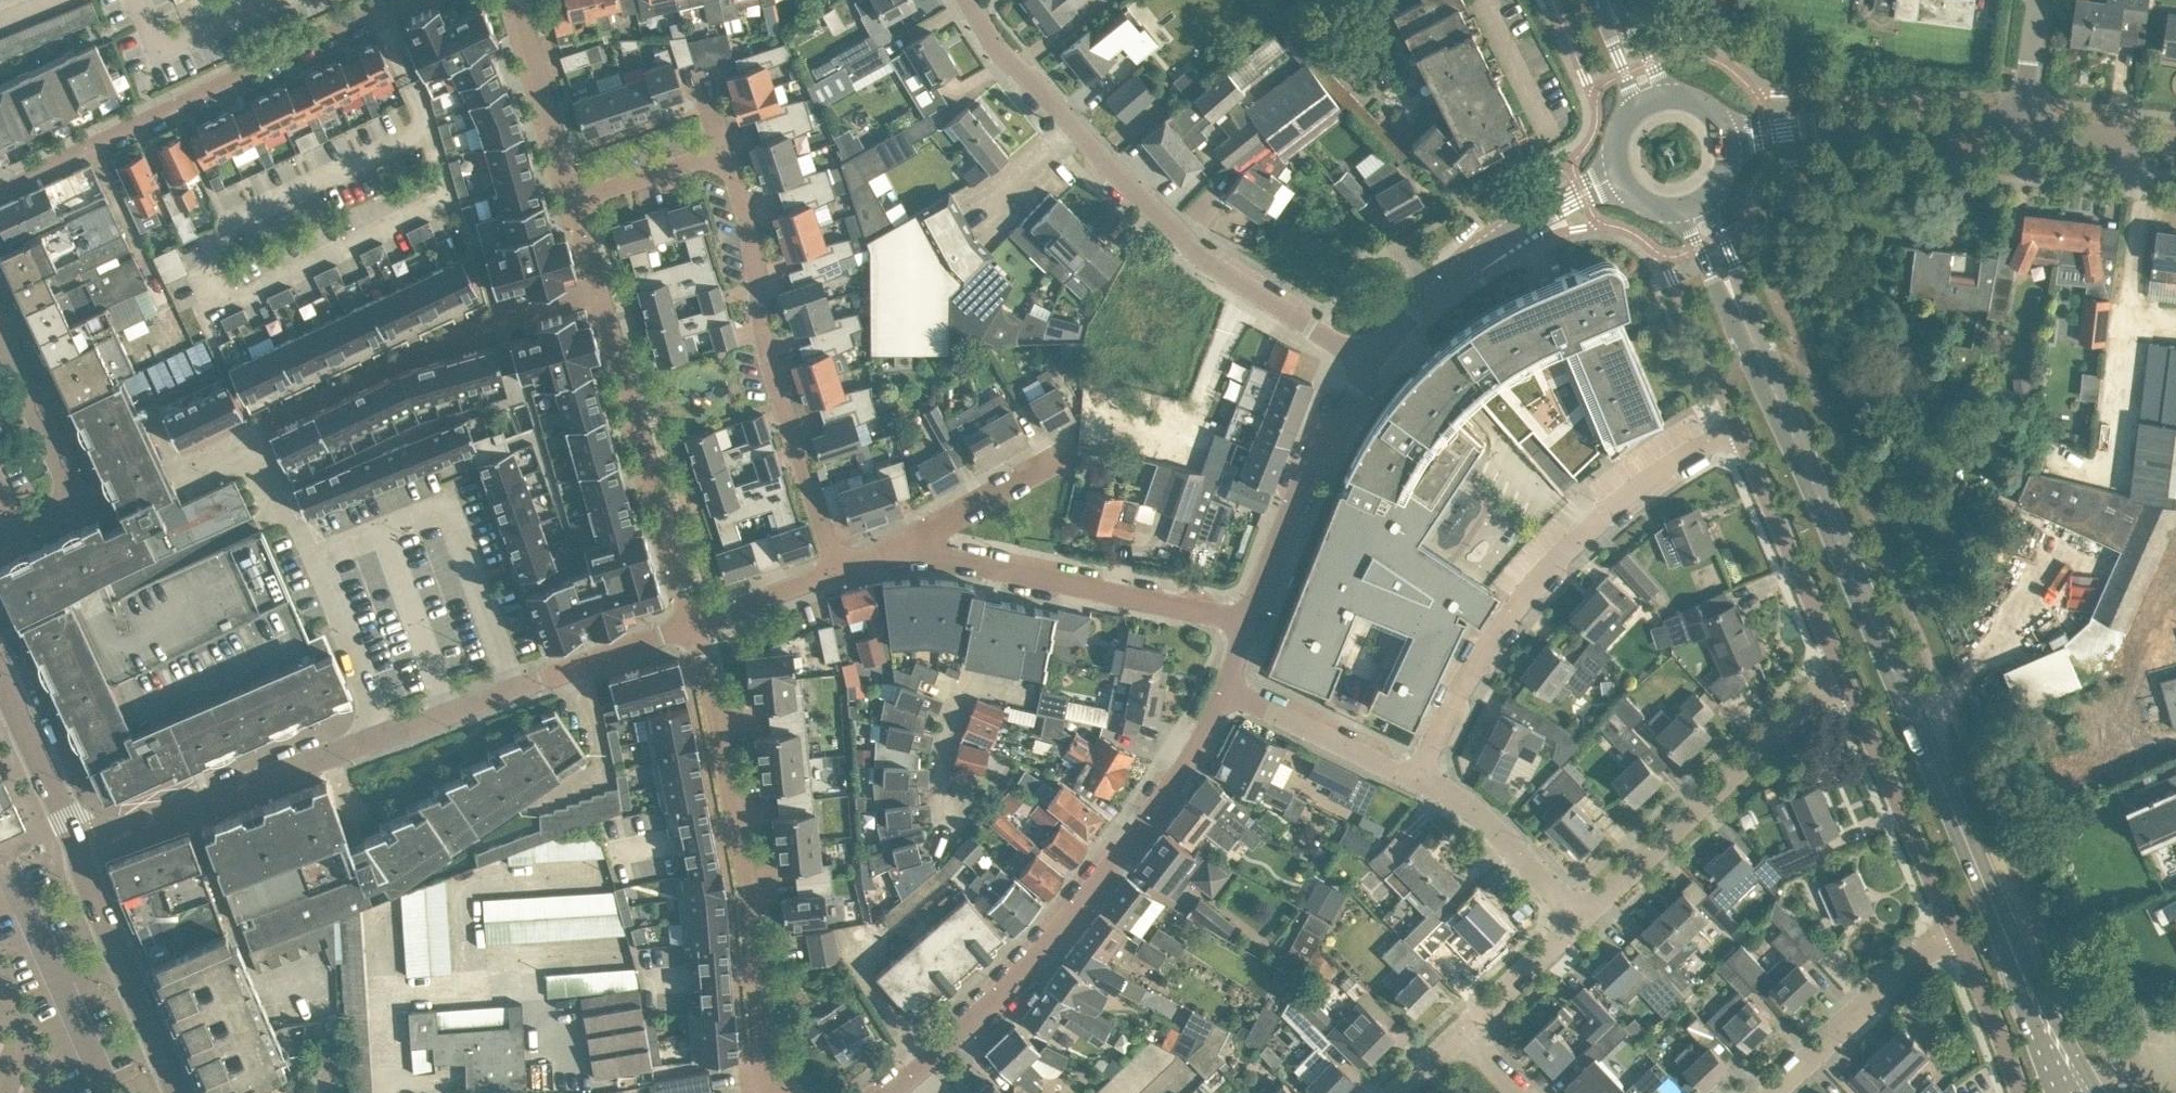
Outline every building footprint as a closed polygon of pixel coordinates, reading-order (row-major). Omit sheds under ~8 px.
[(1,50),(4,57),(17,51),(14,45),(23,41),(26,48),(39,42),(36,36),(45,32),(48,39),(61,33),(59,27),(67,23),(70,30),(83,24),(80,18),(89,14),(92,21),(99,18),(91,0),(0,37),(0,51),(1,50)] [(592,0),(566,0),(566,1),(550,5),(556,31),(560,45),(575,41),(571,27),(573,27),(571,17),(584,15),(585,20),(596,17),(592,0)] [(635,9),(633,0),(592,0),(596,17),(597,23),(598,22),(601,35),(613,32),(607,8),(620,6),(621,13),(636,11),(635,9)] [(719,0),(702,0),(708,22),(716,20),(719,33),(727,31),(719,0)] [(727,31),(741,28),(736,3),(749,0),(719,0),(727,31)] [(897,15),(916,4),(913,0),(855,0),(862,14),(868,11),(875,25),(884,20),(885,21),(897,15)] [(1046,32),(1076,8),(1074,7),(1082,0),(1021,0),(1046,32)] [(1062,51),(1086,82),(1115,58),(1111,53),(1122,44),(1137,61),(1158,43),(1139,20),(1142,17),(1128,0),(1127,0),(1116,10),(1118,12),(1094,31),(1091,27),(1062,51)] [(1393,14),(1404,34),(1409,43),(1452,127),(1446,132),(1435,121),(1412,144),(1444,177),(1467,154),(1471,162),(1479,159),(1480,161),(1502,149),(1498,141),(1512,134),(1516,132),(1510,120),(1516,117),(1458,6),(1465,3),(1463,0),(1420,0),(1393,14)] [(1894,3),(1896,3),(1895,12),(1897,12),(1897,14),(1972,25),(1975,0),(1894,0),(1894,3)] [(2150,0),(2108,0),(2107,5),(2079,2),(2074,39),(2118,45),(2122,18),(2147,21),(2150,0)] [(481,4),(446,20),(438,4),(431,8),(431,7),(412,16),(412,17),(406,19),(414,36),(406,39),(410,47),(409,47),(422,75),(423,75),(433,96),(440,93),(460,83),(473,77),(473,76),(463,55),(486,45),(498,39),(492,26),(485,11),(481,4)] [(1319,52),(1307,63),(1328,88),(1335,97),(1400,161),(1410,153),(1330,71),(1330,62),(1372,22),(1364,11),(1360,14),(1321,50),(1319,52)] [(2170,12),(2166,40),(2164,40),(2164,45),(2166,46),(2165,52),(2175,53),(2175,12),(2170,12)] [(907,47),(890,58),(897,70),(915,60),(929,83),(936,79),(954,68),(932,30),(913,42),(906,46),(907,47)] [(1165,117),(1141,138),(1179,182),(1196,168),(1203,162),(1190,147),(1194,144),(1195,145),(1207,135),(1201,128),(1227,106),(1236,98),(1245,91),(1241,87),(1252,77),(1261,70),(1260,69),(1286,48),(1273,32),(1250,51),(1226,69),(1194,97),(1171,113),(1165,117)] [(837,54),(811,68),(818,80),(878,46),(871,33),(837,52),(837,54)] [(669,37),(679,66),(693,61),(686,35),(669,37)] [(619,38),(623,51),(639,45),(636,38),(619,38)] [(394,76),(377,40),(359,49),(362,55),(352,59),(366,89),(371,87),(394,76)] [(727,41),(713,44),(716,58),(730,54),(727,41)] [(741,73),(728,77),(735,97),(733,97),(733,98),(773,85),(767,67),(793,56),(785,41),(736,58),(741,73)] [(6,154),(3,147),(119,92),(96,43),(0,88),(0,156),(6,154)] [(598,43),(579,49),(584,64),(603,57),(598,43)] [(486,45),(463,55),(473,76),(496,65),(486,45)] [(809,85),(806,87),(818,107),(856,87),(852,80),(886,60),(878,46),(818,80),(809,85)] [(579,49),(560,56),(565,70),(584,64),(579,49)] [(340,58),(323,66),(339,102),(362,91),(366,89),(352,59),(343,64),(340,58)] [(671,60),(645,68),(647,74),(648,74),(658,103),(683,95),(671,60)] [(1348,64),(1349,60),(1342,60),(1338,63),(1338,70),(1341,73),(1349,73),(1347,69),(1347,66),(1348,64)] [(1216,146),(1214,147),(1215,148),(1228,164),(1229,165),(1272,128),(1328,88),(1307,63),(1305,61),(1305,62),(1257,98),(1254,101),(1245,108),(1236,98),(1227,106),(1242,124),(1216,146)] [(496,65),(473,76),(473,77),(460,83),(469,103),(468,104),(506,86),(504,86),(495,67),(496,66),(496,65)] [(323,66),(305,74),(308,80),(298,84),(312,114),(317,112),(339,102),(323,66)] [(1125,120),(1155,94),(1136,72),(1106,98),(1125,120)] [(647,74),(624,82),(636,117),(661,109),(658,103),(648,74),(647,74)] [(624,82),(600,90),(611,125),(636,117),(624,82)] [(286,83),(269,91),(286,127),(308,116),(312,114),(298,84),(289,89),(286,83)] [(773,85),(733,98),(740,119),(754,114),(759,128),(809,112),(804,97),(779,103),(773,85)] [(477,124),(517,109),(506,86),(468,104),(477,124)] [(367,103),(376,99),(371,87),(366,89),(362,91),(367,103)] [(1238,176),(1226,193),(1257,216),(1270,198),(1273,194),(1282,181),(1278,178),(1276,176),(1286,162),(1283,158),(1344,111),(1335,97),(1328,88),(1272,128),(1229,165),(1241,173),(1238,176)] [(578,124),(582,122),(586,134),(611,125),(600,90),(574,98),(578,109),(574,111),(578,124)] [(269,91),(252,100),(254,105),(245,110),(259,140),(263,138),(286,127),(269,91)] [(435,112),(445,109),(440,93),(433,96),(431,97),(435,112)] [(382,112),(376,99),(367,103),(373,116),(373,117),(383,112),(383,111),(382,112)] [(963,173),(965,175),(973,184),(1009,155),(992,135),(1001,127),(980,102),(971,109),(968,105),(949,121),(980,159),(963,173)] [(245,110),(235,114),(232,109),(215,117),(232,152),(254,142),(259,140),(245,110)] [(524,133),(517,109),(477,124),(483,145),(524,133)] [(317,112),(312,114),(308,116),(314,129),(323,125),(317,112)] [(764,143),(751,147),(758,167),(796,155),(790,137),(814,126),(809,112),(759,128),(764,143)] [(841,161),(841,162),(846,177),(850,189),(867,240),(867,239),(895,224),(869,179),(917,151),(912,142),(938,127),(929,112),(902,127),(862,150),(841,161)] [(232,152),(215,117),(198,125),(200,130),(190,135),(204,165),(232,152)] [(448,121),(438,124),(442,137),(452,134),(448,121)] [(329,137),(323,125),(314,129),(319,141),(319,142),(329,137)] [(849,127),(834,136),(840,146),(841,162),(841,161),(862,150),(853,135),(849,127)] [(491,167),(529,156),(523,135),(524,134),(524,133),(483,145),(483,146),(485,145),(491,167)] [(446,150),(455,147),(452,134),(442,137),(446,150)] [(200,177),(190,155),(181,135),(157,147),(166,166),(162,168),(172,189),(162,193),(172,214),(199,201),(189,182),(200,177)] [(260,154),(269,150),(263,138),(259,140),(254,142),(260,154)] [(1376,146),(1357,160),(1366,172),(1385,159),(1376,146)] [(275,162),(269,150),(260,154),(266,166),(265,167),(275,162)] [(132,194),(125,197),(136,219),(143,216),(154,211),(158,209),(147,188),(158,183),(153,172),(143,153),(118,165),(127,185),(132,194)] [(796,155),(758,167),(765,188),(777,184),(782,198),(846,177),(841,162),(827,167),(802,173),(796,155)] [(529,156),(491,167),(497,189),(535,179),(529,156)] [(459,158),(449,161),(454,178),(463,175),(459,158)] [(1406,175),(1391,161),(1388,158),(1364,177),(1378,191),(1381,198),(1391,217),(1421,200),(1407,175),(1406,175)] [(1370,196),(1346,170),(1339,162),(1327,173),(1359,207),(1370,196)] [(106,195),(91,163),(0,205),(0,253),(109,204),(110,203),(106,195)] [(225,185),(225,186),(219,173),(210,178),(216,190),(226,186),(225,185)] [(459,195),(468,192),(463,175),(454,178),(459,195)] [(786,212),(774,216),(781,237),(819,224),(813,206),(836,196),(836,194),(850,189),(846,177),(782,198),(786,212)] [(541,201),(535,179),(497,189),(504,211),(507,210),(507,211),(543,201),(543,200),(541,201)] [(1057,198),(1050,191),(1010,234),(1025,249),(1030,254),(1073,210),(1059,197),(1057,198)] [(867,239),(867,240),(870,249),(871,352),(898,352),(911,352),(949,352),(949,337),(950,292),(989,253),(977,240),(979,238),(975,230),(972,232),(949,193),(945,195),(926,206),(895,224),(867,239)] [(713,267),(702,229),(710,226),(702,199),(669,208),(673,225),(662,229),(665,239),(684,234),(691,258),(672,263),(677,279),(714,268),(714,267),(713,267)] [(549,223),(543,201),(507,211),(507,212),(517,209),(523,230),(549,223)] [(476,219),(471,203),(462,206),(466,222),(475,219),(476,219)] [(124,234),(109,204),(0,253),(0,255),(50,361),(117,330),(145,317),(134,293),(149,286),(134,257),(115,266),(85,280),(81,271),(130,247),(124,234)] [(493,283),(496,291),(514,286),(516,295),(528,292),(528,293),(534,292),(553,286),(566,282),(566,281),(577,278),(575,269),(576,269),(573,260),(574,260),(567,238),(565,231),(554,234),(551,222),(549,223),(523,230),(517,209),(507,212),(507,211),(507,210),(504,211),(476,219),(475,219),(479,234),(483,233),(484,238),(481,239),(487,261),(486,261),(493,283)] [(1062,256),(1074,243),(1070,239),(1083,225),(1085,222),(1073,210),(1030,254),(1046,270),(1049,267),(1061,255),(1062,256)] [(2024,237),(2013,262),(2027,268),(2030,259),(2059,263),(2059,262),(2065,218),(2027,213),(2024,237)] [(651,232),(646,215),(613,224),(620,252),(629,249),(640,288),(639,288),(639,289),(677,279),(672,263),(653,268),(646,245),(665,239),(662,229),(651,232)] [(2065,218),(2059,262),(2087,265),(2089,276),(2080,340),(2107,344),(2107,337),(2110,320),(2119,248),(2099,245),(2102,223),(2065,218)] [(423,237),(434,232),(429,221),(429,220),(418,225),(423,237)] [(1062,280),(1102,238),(1085,222),(1083,225),(1070,239),(1074,243),(1062,256),(1061,255),(1049,267),(1062,280)] [(819,224),(781,237),(787,257),(800,253),(804,267),(805,267),(840,256),(840,257),(855,252),(850,237),(824,242),(819,224)] [(412,243),(423,237),(418,225),(406,231),(407,231),(412,243)] [(2152,275),(2175,278),(2175,232),(2158,230),(2155,251),(2152,275)] [(1094,287),(1105,274),(1120,258),(1112,250),(1113,249),(1102,238),(1062,280),(1063,281),(1064,280),(1073,290),(1082,298),(1093,286),(1094,287)] [(377,259),(388,254),(383,243),(383,242),(371,247),(377,259)] [(183,258),(176,244),(152,256),(159,269),(183,258)] [(1990,306),(1997,272),(1999,255),(1983,253),(1980,277),(1951,274),(1954,249),(1917,245),(1912,291),(1936,294),(1935,300),(1935,303),(1972,307),(1973,304),(1990,306)] [(366,264),(377,259),(371,247),(360,252),(360,253),(366,264)] [(950,292),(949,337),(976,343),(977,343),(980,338),(997,309),(1000,305),(999,305),(1013,283),(1002,272),(987,257),(990,254),(989,253),(950,292)] [(781,295),(777,296),(782,311),(786,309),(787,312),(826,299),(821,281),(845,270),(840,257),(840,256),(805,267),(804,267),(789,271),(794,287),(780,291),(781,295)] [(478,290),(462,257),(438,268),(454,302),(478,290)] [(189,271),(183,258),(159,269),(165,283),(189,271)] [(1626,307),(1621,274),(1620,272),(1620,270),(1620,269),(1619,267),(1619,266),(1617,264),(1616,263),(1615,262),(1613,260),(1612,260),(1608,259),(1606,258),(1603,258),(1602,259),(1600,259),(1556,278),(1543,283),(1535,286),(1521,293),(1505,300),(1487,310),(1472,319),(1467,322),(1458,329),(1452,334),(1446,339),(1438,346),(1432,351),(1423,359),(1415,368),(1410,374),(1403,381),(1399,387),(1391,397),(1383,407),(1376,418),(1369,429),(1363,438),(1360,443),(1356,451),(1350,463),(1346,472),(1344,477),(1267,668),(1328,692),(1341,660),(1323,653),(1326,646),(1338,651),(1355,608),(1410,631),(1384,685),(1377,682),(1367,704),(1413,726),(1465,618),(1455,614),(1457,609),(1478,623),(1498,593),(1418,539),(1483,441),(1456,416),(1476,396),(1562,493),(1564,491),(1519,441),(1532,429),(1577,480),(1578,479),(1574,474),(1599,450),(1596,443),(1603,440),(1609,454),(1628,440),(1622,432),(1651,420),(1652,423),(1662,416),(1622,320),(1617,322),(1613,312),(1626,307)] [(331,281),(342,276),(336,264),(337,264),(337,263),(325,269),(331,281)] [(454,302),(438,268),(415,279),(430,313),(454,302)] [(724,303),(721,292),(719,285),(714,268),(677,279),(639,289),(649,325),(648,325),(648,326),(677,318),(676,317),(671,298),(699,290),(704,309),(724,303)] [(314,274),(320,286),(331,281),(325,269),(314,274),(314,275),(314,274)] [(2005,318),(2014,275),(1997,272),(1990,306),(1988,315),(2005,318)] [(430,313),(415,279),(391,290),(407,323),(430,313)] [(284,303),(295,297),(290,286),(290,285),(279,291),(284,303)] [(865,288),(851,292),(855,306),(869,302),(865,288)] [(407,323),(391,290),(368,301),(384,334),(407,323)] [(279,291),(267,296),(268,296),(273,308),(284,303),(279,291)] [(826,299),(787,312),(787,313),(789,312),(796,332),(808,328),(812,341),(812,342),(850,330),(850,331),(852,330),(863,327),(858,311),(832,317),(826,299)] [(384,334),(368,301),(345,312),(361,345),(384,334)] [(716,347),(736,341),(730,321),(725,303),(724,303),(704,309),(676,317),(677,318),(648,326),(659,363),(686,355),(680,335),(710,326),(716,347)] [(238,324),(249,319),(243,308),(244,307),(232,312),(238,324)] [(314,411),(269,432),(293,484),(305,514),(474,447),(478,459),(477,460),(520,578),(521,577),(526,589),(525,589),(546,646),(558,641),(558,642),(575,636),(575,635),(602,626),(603,629),(619,624),(625,622),(622,609),(662,598),(659,586),(659,585),(654,569),(650,554),(645,537),(641,525),(635,526),(632,516),(634,515),(627,492),(626,492),(617,461),(618,460),(605,414),(603,414),(591,370),(592,370),(589,358),(600,355),(598,348),(599,348),(592,326),(589,317),(588,318),(586,308),(574,312),(574,311),(561,314),(541,319),(541,320),(536,321),(536,322),(525,326),(528,335),(509,340),(512,349),(511,349),(517,369),(502,373),(494,344),(400,371),(314,412),(314,411)] [(1047,321),(1048,318),(1027,310),(1023,318),(1022,317),(1016,332),(1017,335),(1042,333),(1047,321)] [(221,318),(227,330),(238,324),(232,312),(221,318)] [(361,345),(345,312),(322,323),(338,356),(361,345)] [(1042,333),(1041,336),(1079,335),(1082,324),(1081,324),(1049,316),(1048,318),(1047,321),(1042,333)] [(338,356),(322,323),(299,333),(315,367),(338,356)] [(863,327),(852,330),(856,344),(869,339),(868,325),(863,327)] [(70,403),(115,382),(115,381),(136,371),(117,330),(50,361),(70,403)] [(805,360),(792,364),(799,385),(837,373),(850,368),(842,350),(855,344),(850,331),(850,330),(812,342),(812,341),(800,345),(805,360)] [(315,367),(299,333),(276,344),(291,378),(315,367)] [(147,365),(159,390),(217,362),(205,337),(147,365)] [(1301,351),(1283,341),(1277,338),(1266,367),(1252,361),(1237,401),(1217,394),(1204,428),(1230,438),(1232,433),(1233,433),(1238,418),(1257,426),(1256,430),(1288,443),(1312,382),(1291,374),(1301,351)] [(2152,342),(2133,339),(2129,366),(2148,369),(2133,496),(2137,497),(2175,502),(2175,344),(2152,341),(2152,342)] [(1061,342),(1060,372),(1081,372),(1081,342),(1061,342)] [(1952,342),(1950,362),(1977,380),(1983,347),(1973,346),(1952,342)] [(276,344),(253,355),(268,389),(291,378),(276,344)] [(253,355),(228,367),(244,400),(268,389),(253,355)] [(1074,415),(1063,396),(1057,384),(1048,368),(1038,374),(1047,390),(1030,399),(1037,411),(1047,429),(1074,415)] [(2084,396),(2101,397),(2103,371),(2086,369),(2084,396)] [(837,373),(799,385),(806,405),(818,401),(823,416),(873,399),(872,398),(871,393),(871,384),(843,391),(837,373)] [(2014,377),(2017,399),(2035,396),(2032,374),(2014,377)] [(142,418),(124,379),(115,382),(70,403),(106,480),(108,486),(110,485),(113,491),(126,520),(104,530),(98,518),(0,565),(0,583),(21,627),(23,626),(97,783),(118,791),(173,765),(175,770),(351,694),(332,650),(317,657),(261,528),(117,597),(110,581),(252,514),(234,478),(182,503),(165,467),(149,433),(142,418)] [(221,424),(243,414),(228,382),(206,392),(221,424)] [(221,424),(206,392),(185,402),(200,434),(221,424)] [(1028,440),(1018,421),(1011,408),(1010,408),(1002,392),(992,397),(1001,414),(987,421),(1005,453),(1028,440)] [(827,430),(813,435),(821,456),(860,443),(854,424),(878,414),(877,411),(892,406),(887,393),(872,398),(873,399),(823,416),(825,423),(827,430)] [(987,421),(976,401),(946,418),(957,438),(964,434),(971,447),(981,466),(1005,453),(987,421)] [(200,434),(185,402),(163,412),(178,444),(200,434)] [(924,411),(940,440),(952,433),(936,404),(924,411)] [(714,429),(686,437),(697,469),(698,474),(727,465),(727,466),(754,457),(774,450),(775,450),(770,433),(767,425),(763,413),(763,412),(748,417),(743,419),(747,431),(750,439),(720,449),(714,429)] [(1283,457),(1288,443),(1256,430),(1257,426),(1238,418),(1233,433),(1242,437),(1244,432),(1253,436),(1249,447),(1264,454),(1266,450),(1283,457)] [(2078,444),(2083,433),(2069,428),(2069,430),(2065,428),(2061,437),(2078,444)] [(931,454),(922,438),(910,445),(919,461),(910,466),(909,464),(908,465),(923,492),(924,491),(924,490),(932,485),(936,491),(962,477),(952,458),(945,446),(931,454)] [(1264,454),(1249,447),(1236,442),(1230,460),(1238,463),(1226,495),(1262,509),(1283,457),(1266,450),(1264,454)] [(727,465),(698,474),(699,475),(700,475),(707,498),(710,505),(711,510),(749,497),(786,485),(781,470),(780,469),(778,462),(774,450),(754,457),(758,468),(760,476),(733,484),(727,466),(727,465)] [(879,475),(864,480),(877,519),(902,511),(900,504),(890,475),(905,471),(902,458),(876,467),(879,475)] [(1171,466),(1157,461),(1143,502),(1190,518),(1206,474),(1171,466)] [(2133,496),(2033,470),(2019,503),(2125,549),(2096,614),(2094,613),(2091,619),(2069,639),(2089,673),(2108,678),(2175,526),(2175,507),(2137,497),(2133,496)] [(1196,537),(1210,497),(1217,478),(1206,474),(1190,518),(1181,544),(1192,548),(1196,537)] [(847,476),(822,485),(833,518),(847,514),(852,527),(863,524),(864,528),(877,524),(875,520),(877,519),(864,480),(849,485),(847,476)] [(786,485),(749,497),(754,513),(772,507),(780,530),(772,533),(761,536),(765,547),(776,543),(781,560),(782,560),(787,558),(814,549),(805,522),(797,525),(785,487),(786,486),(786,485)] [(1139,500),(1110,493),(1089,488),(1080,524),(1110,531),(1131,536),(1135,520),(1134,520),(1139,500)] [(749,497),(711,510),(712,511),(713,510),(725,548),(717,551),(726,578),(753,569),(759,567),(753,550),(765,547),(761,536),(750,540),(742,542),(735,519),(754,513),(749,497)] [(1210,497),(1196,537),(1219,545),(1233,505),(1210,497)] [(1686,559),(1716,546),(1708,529),(1705,531),(1695,508),(1669,519),(1686,559)] [(1660,587),(1643,569),(1628,553),(1617,563),(1631,579),(1649,598),(1660,587)] [(1640,603),(1624,588),(1608,573),(1571,612),(1585,625),(1583,627),(1593,637),(1595,635),(1607,646),(1627,625),(1624,620),(1640,603)] [(972,588),(973,583),(965,582),(950,580),(938,579),(930,578),(920,578),(920,583),(910,583),(910,578),(899,579),(891,580),(882,581),(890,643),(892,643),(892,640),(915,639),(915,641),(917,641),(917,638),(940,640),(939,642),(941,642),(942,639),(965,644),(963,656),(964,656),(965,655),(976,657),(989,660),(989,661),(991,662),(991,660),(1007,663),(1008,659),(1017,660),(1016,667),(1018,667),(1018,666),(1034,669),(1035,664),(1044,666),(1042,675),(1044,675),(1048,659),(1057,611),(1035,607),(1034,611),(1024,609),(1024,605),(1001,600),(989,598),(982,596),(984,590),(972,588)] [(841,591),(847,612),(848,618),(868,613),(873,630),(883,627),(879,610),(880,610),(873,582),(841,591)] [(1751,637),(1737,607),(1736,603),(1711,614),(1705,600),(1680,611),(1664,617),(1666,622),(1673,642),(1674,647),(1707,634),(1723,670),(1710,683),(1725,698),(1733,691),(1736,695),(1749,682),(1737,670),(1735,666),(1763,654),(1755,636),(1751,637)] [(1084,645),(1086,636),(1090,615),(1058,608),(1057,611),(1048,659),(1068,663),(1072,642),(1084,645)] [(1658,647),(1673,642),(1666,622),(1652,627),(1658,647)] [(826,660),(840,657),(833,623),(818,626),(826,660)] [(2070,635),(2065,628),(2051,637),(2056,644),(2070,635)] [(1132,676),(1164,683),(1165,677),(1157,676),(1163,650),(1141,646),(1143,633),(1129,630),(1120,673),(1115,673),(1132,677),(1132,676)] [(857,639),(865,664),(886,658),(878,633),(857,639)] [(791,650),(789,650),(785,639),(769,645),(770,652),(746,655),(749,682),(751,682),(751,681),(794,677),(794,676),(791,650)] [(1580,695),(1607,661),(1587,645),(1574,662),(1550,643),(1526,673),(1552,694),(1562,681),(1580,695)] [(2066,643),(2006,669),(2023,708),(2083,682),(2066,643)] [(688,691),(683,674),(678,657),(654,663),(664,696),(664,697),(688,691)] [(847,684),(861,683),(856,660),(842,663),(847,684)] [(939,668),(919,661),(916,660),(911,672),(921,676),(934,681),(939,668)] [(664,697),(664,696),(654,663),(632,670),(641,703),(641,704),(664,697)] [(958,676),(961,669),(948,664),(945,671),(958,676)] [(921,676),(911,672),(893,665),(893,666),(895,681),(900,683),(917,689),(921,676)] [(641,704),(641,703),(632,670),(608,677),(618,711),(641,704)] [(1156,719),(1164,683),(1132,676),(1132,677),(1115,673),(1108,707),(1068,699),(1069,694),(1041,688),(1036,712),(1045,714),(1059,717),(1065,718),(1065,716),(1109,726),(1137,732),(1140,715),(1156,719)] [(775,719),(805,716),(801,675),(794,676),(794,677),(751,681),(751,682),(754,707),(774,705),(775,719)] [(2162,679),(2169,706),(2175,727),(2175,726),(2175,675),(2162,679)] [(857,697),(857,695),(866,694),(866,682),(861,683),(847,684),(848,698),(857,697)] [(917,689),(900,683),(881,682),(879,696),(885,697),(880,722),(913,729),(923,731),(927,712),(917,708),(924,691),(917,689)] [(1713,710),(1698,694),(1696,692),(1683,704),(1687,708),(1675,720),(1663,708),(1650,720),(1664,734),(1663,735),(1684,757),(1711,731),(1702,721),(1713,710)] [(1646,713),(1631,698),(1627,694),(1615,706),(1617,708),(1633,725),(1646,713)] [(971,712),(999,721),(1004,708),(978,697),(971,712)] [(848,704),(849,717),(859,717),(858,703),(848,704)] [(694,728),(692,728),(688,705),(643,714),(648,738),(694,729),(694,728)] [(1648,741),(1633,725),(1617,708),(1600,724),(1635,761),(1615,780),(1628,794),(1629,792),(1637,801),(1663,776),(1638,750),(1648,741)] [(587,756),(583,750),(555,709),(541,714),(544,721),(514,732),(517,739),(487,750),(490,757),(461,768),(463,776),(433,787),(436,794),(406,805),(409,812),(379,823),(382,830),(350,842),(326,779),(202,826),(248,948),(249,951),(335,918),(338,917),(361,908),(373,903),(366,886),(384,879),(388,886),(389,887),(393,887),(452,847),(560,774),(587,756)] [(1567,725),(1563,723),(1544,713),(1537,727),(1536,726),(1536,727),(1505,711),(1479,761),(1508,776),(1521,751),(1535,757),(1547,732),(1560,739),(1567,725)] [(989,746),(999,721),(971,712),(962,735),(989,746)] [(1065,718),(1059,717),(1045,714),(1040,734),(1069,744),(1123,775),(1128,766),(1126,765),(1133,753),(1100,734),(1095,743),(1075,732),(1074,735),(1062,728),(1065,718)] [(759,762),(809,757),(805,716),(775,719),(776,733),(756,735),(759,762)] [(913,729),(880,722),(872,720),(871,738),(876,738),(874,764),(883,765),(908,766),(918,767),(919,747),(909,745),(913,729)] [(1274,756),(1279,758),(1286,746),(1240,722),(1222,757),(1264,778),(1274,756)] [(611,745),(620,744),(617,727),(608,729),(611,745)] [(652,761),(698,752),(694,729),(648,738),(652,761)] [(1117,784),(1123,775),(1069,744),(1040,734),(1039,736),(1054,741),(1049,748),(1081,767),(1075,776),(1109,795),(1115,783),(1117,784)] [(989,751),(981,749),(960,743),(954,764),(983,772),(989,751)] [(615,762),(624,760),(620,744),(611,745),(615,762)] [(870,763),(871,748),(858,747),(856,762),(870,763)] [(697,753),(699,753),(698,752),(652,761),(657,784),(701,775),(697,753)] [(1358,773),(1318,754),(1308,775),(1332,786),(1328,795),(1344,803),(1358,773)] [(783,800),(813,797),(809,757),(759,762),(762,788),(782,786),(783,800)] [(1293,792),(1264,778),(1222,757),(1214,774),(1247,791),(1283,808),(1293,792)] [(907,783),(908,766),(883,765),(883,780),(873,781),(876,807),(885,806),(909,804),(920,802),(917,783),(907,783)] [(1547,786),(1544,789),(1546,791),(1549,789),(1568,809),(1551,825),(1550,825),(1560,836),(1558,837),(1576,856),(1582,850),(1604,829),(1598,823),(1599,822),(1596,819),(1574,795),(1584,786),(1567,767),(1547,786)] [(25,827),(0,771),(0,838),(25,827)] [(2126,794),(2147,842),(2148,844),(2146,844),(2148,848),(2175,836),(2175,772),(2126,794)] [(620,791),(621,791),(629,789),(627,773),(617,774),(620,791)] [(675,804),(706,798),(701,775),(657,784),(662,808),(675,805),(675,804)] [(1231,795),(1224,789),(1207,776),(1189,798),(1239,837),(1250,824),(1225,803),(1231,795)] [(1102,814),(1085,800),(1073,791),(1068,798),(1045,779),(1034,791),(1086,833),(1102,814)] [(1795,795),(1778,803),(1783,815),(1801,808),(1815,840),(1819,838),(1839,829),(1819,784),(1795,795)] [(1014,809),(1024,794),(1012,786),(1002,800),(1014,809)] [(604,789),(605,792),(609,816),(621,811),(621,808),(618,787),(604,789)] [(622,808),(631,806),(629,789),(621,791),(620,791),(622,808)] [(1538,791),(1533,796),(1539,802),(1544,797),(1538,791)] [(592,793),(592,796),(595,821),(609,816),(605,792),(592,793)] [(855,794),(856,808),(865,808),(864,794),(855,794)] [(579,798),(580,801),(583,825),(595,821),(592,796),(579,798)] [(776,842),(817,838),(813,797),(783,800),(785,814),(774,816),(776,842)] [(680,829),(711,823),(706,798),(675,804),(675,805),(680,829)] [(1229,850),(1239,837),(1189,798),(1167,825),(1190,844),(1203,829),(1229,850)] [(567,803),(567,806),(570,830),(583,825),(580,801),(567,803)] [(1056,816),(1041,802),(1032,812),(1047,826),(1056,816)] [(884,849),(916,840),(926,838),(921,819),(911,820),(909,804),(885,806),(886,821),(877,824),(884,849)] [(554,807),(555,810),(558,835),(570,830),(567,806),(554,807)] [(633,811),(635,831),(658,829),(656,809),(633,811)] [(555,810),(539,813),(540,825),(540,828),(541,841),(548,839),(556,835),(558,835),(555,810)] [(1065,874),(1039,853),(1042,849),(1000,811),(990,823),(1032,858),(1018,875),(1045,897),(1065,874)] [(684,848),(715,842),(711,823),(680,829),(684,848)] [(1088,845),(1071,831),(1061,824),(1044,845),(1071,866),(1088,845)] [(1349,824),(1339,842),(1364,856),(1374,838),(1349,824)] [(477,864),(508,853),(533,844),(541,841),(540,828),(475,852),(477,864)] [(1230,873),(1205,853),(1198,848),(1194,854),(1163,830),(1135,866),(1172,895),(1187,876),(1212,895),(1230,873)] [(152,963),(226,931),(197,852),(189,831),(110,860),(112,866),(122,893),(152,963)] [(586,834),(588,856),(605,854),(598,833),(586,834)] [(969,863),(985,846),(971,833),(955,849),(969,863)] [(562,857),(575,856),(573,834),(560,835),(562,857)] [(575,856),(588,856),(586,834),(573,834),(575,856)] [(549,858),(562,857),(560,835),(556,835),(548,839),(549,858)] [(1414,884),(1438,861),(1420,842),(1421,841),(1420,840),(1409,850),(1395,836),(1370,860),(1404,894),(1414,884)] [(1323,867),(1335,845),(1322,837),(1310,859),(1323,867)] [(830,862),(820,863),(817,838),(776,842),(777,846),(773,846),(774,859),(778,859),(779,868),(799,866),(801,881),(832,877),(830,862)] [(535,859),(549,858),(548,839),(541,841),(533,844),(535,859)] [(902,898),(937,868),(931,854),(921,857),(916,840),(884,849),(869,853),(870,866),(861,867),(862,881),(871,880),(871,873),(887,865),(902,898)] [(689,872),(719,866),(715,842),(684,848),(689,872)] [(1753,861),(1750,857),(1735,842),(1722,854),(1719,852),(1707,864),(1712,871),(1714,874),(1717,871),(1724,879),(1711,891),(1727,909),(1762,875),(1771,886),(1783,874),(1767,857),(1765,856),(1756,865),(1752,861),(1753,861)] [(535,861),(535,859),(533,844),(508,853),(509,863),(535,861)] [(1795,845),(1767,857),(1783,874),(1807,865),(1799,847),(1798,844),(1795,845)] [(860,853),(861,867),(870,866),(869,853),(860,853)] [(1420,938),(1422,936),(1440,918),(1456,903),(1445,892),(1459,879),(1458,878),(1456,879),(1438,861),(1414,884),(1433,904),(1432,908),(1411,929),(1420,938)] [(937,868),(902,898),(881,916),(889,926),(949,875),(941,865),(937,868)] [(679,898),(726,890),(721,866),(719,866),(689,872),(675,875),(679,898)] [(1015,879),(1014,880),(1001,867),(995,872),(988,866),(981,874),(978,872),(1027,917),(1041,902),(1015,879)] [(1821,885),(1828,901),(1836,921),(1846,917),(1847,918),(1872,906),(1856,869),(1831,880),(1831,881),(1821,885)] [(1013,934),(1027,917),(978,872),(969,882),(993,903),(987,910),(1013,934)] [(424,894),(446,893),(445,877),(423,884),(424,894)] [(823,894),(833,893),(832,877),(801,881),(802,894),(782,896),(785,924),(825,920),(823,894)] [(1151,896),(1144,890),(1127,877),(1103,908),(1129,928),(1131,926),(1142,934),(1165,903),(1151,896)] [(403,909),(425,907),(424,894),(423,884),(402,892),(403,909)] [(624,886),(624,885),(614,888),(619,907),(629,904),(624,886)] [(1329,885),(1316,908),(1332,917),(1345,894),(1329,885)] [(602,912),(611,912),(620,911),(614,890),(600,891),(602,912)] [(724,891),(726,891),(726,890),(679,898),(681,919),(726,916),(724,891)] [(1711,891),(1697,903),(1684,890),(1683,891),(1685,892),(1665,911),(1700,947),(1704,950),(1713,940),(1699,926),(1709,917),(1713,913),(1743,944),(1752,935),(1727,909),(1711,891)] [(586,913),(589,913),(587,891),(574,892),(576,914),(586,913)] [(598,913),(602,912),(600,891),(587,891),(589,913),(598,913)] [(574,914),(576,914),(574,892),(561,893),(563,915),(574,914)] [(425,907),(447,906),(446,893),(424,894),(425,907)] [(561,915),(563,915),(561,893),(548,894),(549,916),(561,915)] [(536,916),(549,916),(548,894),(535,895),(536,916)] [(510,918),(512,918),(523,917),(522,895),(509,896),(510,918)] [(523,917),(524,917),(536,916),(535,895),(522,895),(523,917)] [(948,911),(988,957),(993,953),(989,947),(1002,935),(967,895),(948,911)] [(497,919),(499,919),(510,918),(509,896),(496,897),(497,919)] [(1234,923),(1201,896),(1186,913),(1224,935),(1234,923)] [(484,920),(497,919),(496,897),(483,898),(484,920)] [(1469,934),(1455,948),(1465,959),(1502,924),(1477,898),(1455,919),(1469,934)] [(2166,901),(2173,919),(2175,918),(2175,898),(2166,901)] [(1826,951),(1811,935),(1778,900),(1773,916),(1782,926),(1810,955),(1815,960),(1826,951)] [(634,921),(629,904),(619,907),(624,924),(634,921)] [(426,920),(448,919),(447,906),(425,907),(426,920)] [(404,922),(426,920),(425,907),(403,909),(404,922)] [(339,926),(362,925),(361,908),(338,917),(339,926)] [(611,912),(612,933),(626,932),(620,911),(611,912)] [(983,961),(988,957),(948,911),(930,928),(966,967),(979,956),(983,961)] [(1679,964),(1700,947),(1665,911),(1647,928),(1645,927),(1644,928),(1657,942),(1644,954),(1653,963),(1686,997),(1699,984),(1679,964)] [(600,934),(612,933),(611,912),(602,912),(598,913),(600,934)] [(1127,933),(1117,925),(1099,912),(1079,939),(1107,961),(1116,947),(1120,942),(1127,933)] [(575,936),(587,935),(586,913),(576,914),(574,914),(575,936)] [(587,935),(600,934),(598,913),(589,913),(586,913),(587,935)] [(562,936),(575,936),(574,914),(563,915),(561,915),(562,936)] [(550,937),(562,936),(561,915),(549,916),(550,937)] [(525,939),(538,938),(536,916),(524,917),(525,939)] [(538,938),(550,937),(549,916),(536,916),(538,938)] [(697,941),(728,939),(726,916),(681,919),(683,943),(697,942),(697,941)] [(513,940),(525,939),(524,917),(523,917),(512,918),(513,940)] [(336,963),(335,939),(335,918),(249,951),(258,971),(263,969),(260,959),(267,956),(271,966),(282,961),(278,952),(286,948),(290,958),(302,954),(298,944),(306,941),(310,951),(321,947),(317,937),(326,933),(330,944),(326,946),(333,965),(336,963)] [(501,940),(513,940),(512,918),(510,918),(499,919),(501,940)] [(427,933),(449,932),(448,919),(426,920),(427,933)] [(486,941),(501,940),(499,919),(497,919),(484,920),(486,941)] [(405,935),(427,933),(426,920),(404,922),(405,935)] [(340,939),(363,938),(362,925),(339,926),(340,939)] [(635,942),(647,939),(644,925),(632,928),(635,942)] [(1801,964),(1810,955),(1782,926),(1771,937),(1787,954),(1769,971),(1743,944),(1729,958),(1755,986),(1765,997),(1776,986),(1787,997),(1784,1000),(1793,1009),(1806,996),(1804,994),(1818,981),(1801,964)] [(810,946),(836,942),(833,927),(807,932),(810,946)] [(912,943),(952,988),(957,984),(953,979),(966,967),(930,928),(912,943)] [(1174,955),(1181,943),(1156,928),(1150,940),(1174,955)] [(152,963),(209,1092),(235,1092),(300,1065),(304,1026),(305,1021),(274,1026),(251,974),(242,951),(235,954),(226,931),(152,963)] [(1136,952),(1157,966),(1166,952),(1144,939),(1145,938),(1136,931),(1131,937),(1141,944),(1136,952)] [(428,946),(450,944),(449,932),(427,933),(428,946)] [(405,947),(428,946),(427,933),(405,935),(405,947)] [(1440,974),(1412,946),(1400,935),(1381,953),(1408,979),(1395,993),(1415,1013),(1438,990),(1431,984),(1440,974)] [(1440,974),(1441,974),(1445,979),(1455,968),(1422,936),(1420,938),(1412,946),(1440,974)] [(341,952),(364,951),(363,938),(340,939),(341,952)] [(699,967),(730,964),(728,939),(697,941),(697,942),(699,967)] [(1112,965),(1107,961),(1079,939),(1064,958),(1098,984),(1101,979),(1116,988),(1119,982),(1143,995),(1149,985),(1126,972),(1124,975),(1110,967),(1112,965)] [(836,942),(810,946),(813,964),(839,959),(836,942)] [(947,993),(952,988),(912,943),(893,959),(930,999),(943,987),(947,993)] [(428,959),(451,957),(450,944),(428,946),(428,959)] [(406,960),(428,959),(428,946),(405,947),(406,960)] [(1291,947),(1280,968),(1302,980),(1313,959),(1291,947)] [(1686,997),(1653,963),(1644,971),(1623,948),(1609,961),(1607,959),(1594,971),(1600,977),(1599,978),(1614,993),(1617,990),(1626,1000),(1648,981),(1673,1008),(1686,997)] [(342,965),(365,964),(364,951),(341,952),(342,965)] [(451,957),(428,959),(429,973),(452,972),(451,957)] [(1746,995),(1755,986),(1729,958),(1719,967),(1740,989),(1707,1021),(1722,1036),(1732,1027),(1749,1046),(1773,1023),(1746,995)] [(428,959),(406,960),(407,975),(429,973),(428,959)] [(917,1010),(930,999),(893,959),(876,975),(901,1004),(916,1020),(921,1015),(917,1010)] [(1107,994),(1080,974),(1063,961),(1046,985),(1107,1031),(1112,1022),(1095,1012),(1107,994)] [(343,978),(366,977),(365,964),(342,965),(343,978)] [(700,986),(732,983),(730,964),(699,967),(700,986)] [(623,968),(624,991),(639,989),(637,974),(635,967),(623,968)] [(612,993),(624,991),(623,968),(610,969),(612,993)] [(587,997),(599,995),(598,969),(585,970),(587,997)] [(599,995),(612,993),(610,969),(598,969),(599,995)] [(581,998),(587,997),(585,970),(572,971),(574,999),(581,998)] [(561,999),(574,999),(572,971),(560,972),(561,999)] [(549,1000),(561,999),(560,972),(547,973),(549,1000)] [(536,1001),(549,1000),(547,973),(534,974),(536,1001)] [(521,1002),(536,1001),(534,974),(520,975),(521,1002)] [(344,991),(367,990),(366,977),(343,978),(344,991)] [(1356,998),(1365,989),(1356,979),(1347,989),(1356,998)] [(1284,980),(1277,994),(1285,999),(1292,985),(1284,980)] [(735,1008),(734,1008),(732,983),(700,986),(702,1011),(735,1009),(735,1008)] [(1617,1018),(1618,1017),(1584,983),(1571,996),(1592,1017),(1581,1028),(1594,1041),(1617,1018)] [(1107,1031),(1046,985),(1022,1018),(1048,1037),(1061,1020),(1075,1031),(1099,1046),(1103,1038),(1107,1031)] [(652,1067),(642,1009),(639,989),(624,991),(612,993),(599,995),(587,997),(581,998),(594,1076),(652,1067)] [(1292,1000),(1307,1016),(1318,1004),(1302,989),(1292,1000)] [(345,1004),(368,1003),(367,990),(344,991),(345,1004)] [(876,1038),(865,1020),(860,1012),(857,1013),(847,997),(841,1000),(842,1001),(824,1012),(806,1024),(816,1040),(827,1034),(843,1059),(876,1038)] [(1281,1011),(1303,1034),(1305,1032),(1313,1040),(1305,1048),(1309,1052),(1294,1068),(1309,1083),(1305,1087),(1311,1092),(1336,1092),(1351,1078),(1323,1050),(1332,1041),(1325,1034),(1317,1026),(1307,1016),(1292,1000),(1281,1011)] [(1393,1035),(1358,1000),(1325,1034),(1332,1041),(1360,1068),(1361,1067),(1359,1065),(1368,1056),(1370,1058),(1393,1035)] [(346,1017),(368,1016),(368,1003),(345,1004),(346,1017)] [(510,1004),(511,1025),(523,1025),(522,1003),(510,1004)] [(499,1026),(511,1025),(510,1004),(498,1005),(499,1026)] [(487,1027),(499,1026),(498,1005),(485,1006),(487,1027)] [(1237,1032),(1246,1037),(1262,1046),(1279,1014),(1264,1005),(1251,1029),(1241,1023),(1237,1032)] [(1560,1037),(1579,1019),(1565,1005),(1529,1040),(1533,1044),(1530,1046),(1540,1057),(1543,1054),(1555,1068),(1574,1050),(1560,1037)] [(462,1029),(475,1028),(473,1006),(461,1007),(462,1029)] [(475,1028),(487,1027),(485,1006),(473,1006),(475,1028)] [(450,1029),(462,1029),(461,1007),(449,1008),(450,1029)] [(438,1030),(450,1029),(449,1008),(436,1009),(438,1030)] [(527,1089),(523,1025),(511,1025),(499,1026),(487,1027),(475,1028),(462,1029),(450,1029),(438,1030),(436,1009),(409,1011),(411,1045),(436,1043),(437,1056),(437,1062),(466,1061),(466,1091),(489,1090),(504,1090),(527,1089)] [(690,1036),(737,1032),(735,1009),(702,1011),(688,1012),(690,1036)] [(1192,1010),(1183,1028),(1204,1039),(1205,1039),(1206,1037),(1212,1025),(1214,1021),(1192,1010)] [(658,1039),(654,1015),(654,1014),(644,1016),(648,1040),(658,1039)] [(1705,1044),(1717,1033),(1699,1014),(1687,1025),(1705,1044)] [(346,1030),(369,1029),(368,1016),(346,1017),(346,1022),(346,1030)] [(1616,1091),(1625,1083),(1601,1057),(1629,1030),(1617,1018),(1594,1041),(1580,1055),(1589,1063),(1569,1082),(1573,1086),(1570,1089),(1574,1092),(1614,1092),(1616,1091)] [(1217,1052),(1220,1047),(1229,1029),(1214,1021),(1212,1025),(1206,1037),(1205,1039),(1204,1039),(1186,1056),(1196,1067),(1215,1050),(1217,1052)] [(1066,1052),(1046,1043),(1039,1049),(1015,1023),(986,1051),(1015,1083),(1020,1079),(1024,1086),(1038,1092),(1042,1087),(1032,1080),(1041,1072),(1044,1074),(1049,1074),(1054,1074),(1058,1072),(1060,1069),(1069,1053),(1066,1052)] [(1927,1053),(1928,1051),(1919,1041),(1920,1040),(1916,1035),(1914,1036),(1905,1026),(1851,1077),(1866,1092),(1909,1092),(1910,1078),(1905,1073),(1916,1063),(1919,1067),(1930,1057),(1927,1053)] [(1186,1056),(1204,1039),(1183,1028),(1172,1049),(1177,1052),(1186,1056)] [(346,1043),(370,1042),(369,1029),(346,1030),(346,1043)] [(736,1033),(737,1033),(737,1032),(690,1036),(692,1060),(738,1057),(736,1033)] [(1172,1049),(1158,1042),(1151,1038),(1140,1049),(1161,1070),(1174,1057),(1177,1052),(1172,1049)] [(662,1063),(662,1062),(658,1039),(648,1040),(652,1064),(662,1063)] [(347,1056),(371,1055),(370,1042),(346,1043),(347,1056)] [(412,1058),(437,1056),(436,1043),(411,1045),(412,1058)] [(1267,1043),(1259,1051),(1274,1067),(1282,1058),(1267,1043)] [(1713,1047),(1703,1056),(1690,1043),(1676,1057),(1688,1071),(1701,1082),(1698,1086),(1699,1086),(1705,1092),(1718,1079),(1716,1077),(1729,1064),(1713,1047)] [(1151,1080),(1161,1070),(1140,1049),(1130,1058),(1151,1080)] [(1225,1059),(1217,1052),(1215,1050),(1196,1067),(1206,1077),(1225,1059)] [(347,1070),(372,1068),(371,1055),(347,1056),(347,1070)] [(437,1056),(412,1058),(413,1072),(438,1070),(437,1062),(437,1056)] [(1141,1089),(1151,1080),(1130,1058),(1121,1068),(1141,1089)] [(1658,1085),(1669,1074),(1657,1062),(1635,1082),(1623,1092),(1651,1092),(1658,1085)] [(235,1092),(299,1092),(298,1090),(300,1065),(235,1092)] [(347,1082),(373,1081),(372,1068),(347,1070),(347,1082)] [(1141,1089),(1121,1068),(1111,1077),(1126,1092),(1137,1092),(1141,1089)] [(710,1070),(654,1080),(655,1092),(714,1092),(710,1070)] [(1111,1077),(1101,1086),(1108,1092),(1126,1092),(1111,1077)] [(1690,1077),(1682,1086),(1689,1092),(1697,1083),(1690,1077)] [(347,1082),(347,1092),(373,1092),(373,1090),(373,1081),(347,1082)] [(993,1081),(981,1092),(1004,1092),(993,1081)] [(1953,1081),(1941,1092),(1958,1092),(1953,1081)] [(1283,1083),(1272,1092),(1267,1087),(1260,1092),(1293,1092),(1283,1083)]
